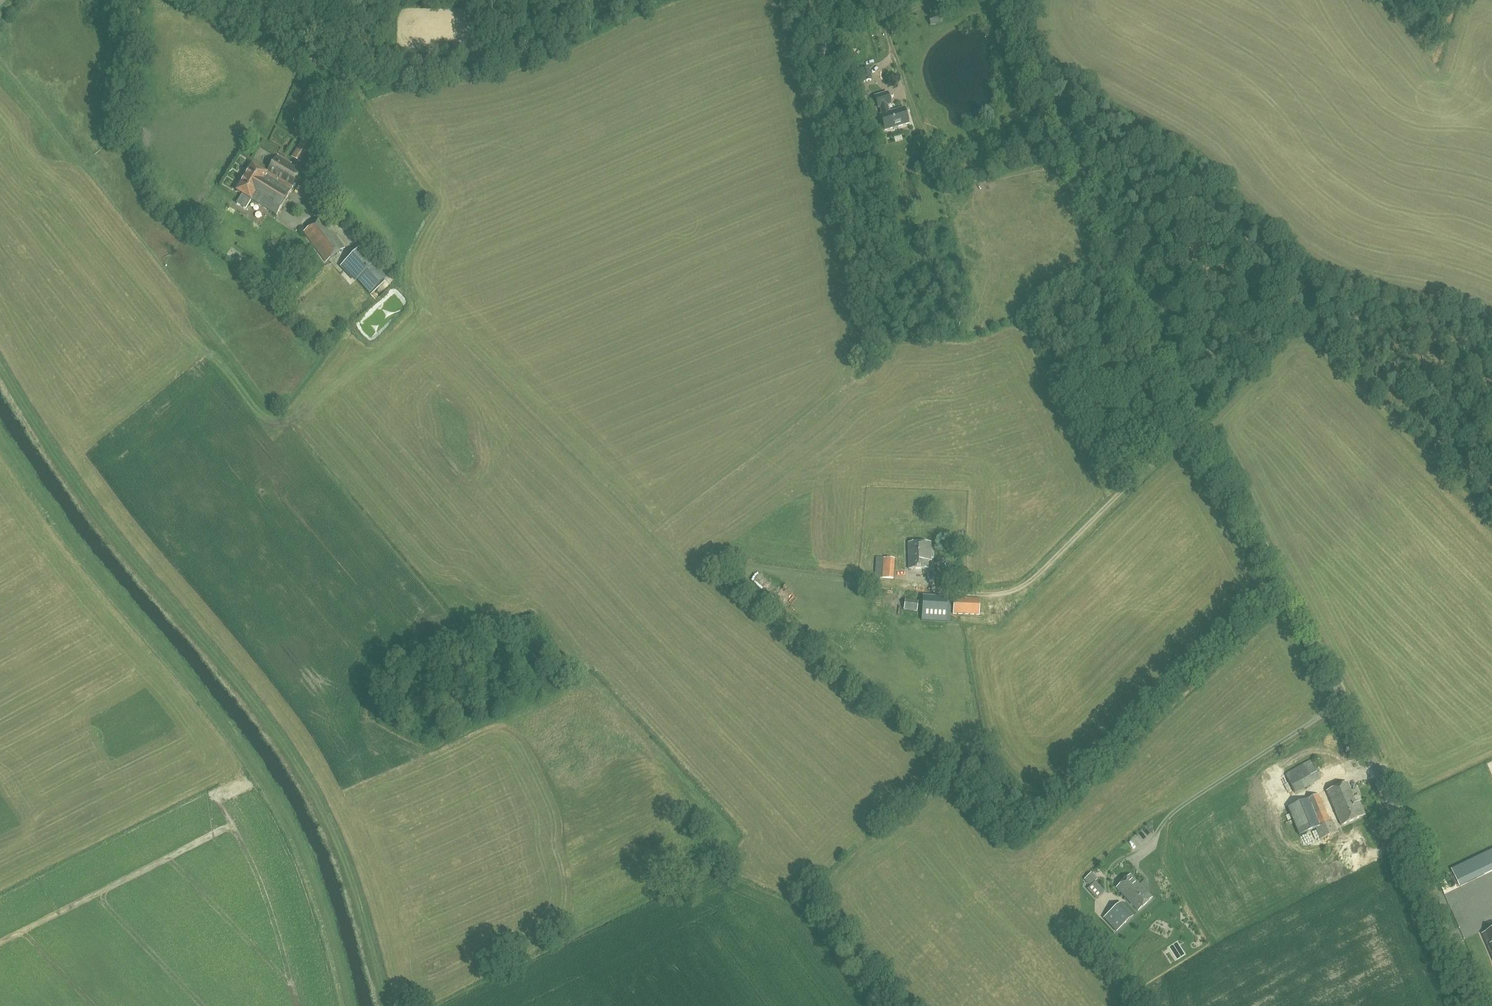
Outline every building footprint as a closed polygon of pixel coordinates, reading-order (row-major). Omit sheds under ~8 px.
[(931,26),(943,23),(940,14),(928,18),(931,26)] [(880,75),(888,70),(885,66),(877,71),(880,75)] [(860,84),(871,80),(868,69),(857,72),(857,74),(854,75),(857,83),(859,82),(860,84)] [(888,93),(875,97),(879,108),(881,108),(883,115),(880,116),(885,131),(892,129),(893,130),(897,128),(898,127),(909,124),(905,109),(890,113),(888,105),(891,104),(888,93)] [(312,146),(302,140),(291,158),(301,164),(312,146)] [(252,199),(277,214),(284,202),(303,171),(278,156),(267,173),(253,165),(237,191),(242,195),(236,204),(246,210),(252,199)] [(345,248),(323,218),(304,231),(326,262),(345,248)] [(385,279),(359,251),(351,258),(365,271),(357,279),(369,293),(385,279)] [(365,271),(351,258),(341,266),(354,282),(365,271)] [(388,301),(382,308),(390,315),(389,316),(394,320),(401,313),(388,301)] [(380,340),(391,323),(385,319),(374,335),(380,340)] [(928,561),(931,561),(931,543),(908,543),(909,569),(928,569),(928,561)] [(895,559),(884,558),(876,558),(875,577),(882,578),(894,579),(895,559)] [(922,620),(946,621),(947,598),(923,596),(922,620)] [(979,615),(980,599),(954,598),(953,614),(979,615)] [(1321,773),(1296,784),(1299,792),(1325,781),(1321,773)] [(1353,797),(1349,787),(1347,783),(1327,792),(1336,812),(1341,825),(1365,815),(1359,802),(1356,803),(1353,797)] [(1288,808),(1298,833),(1299,836),(1316,829),(1320,839),(1337,832),(1331,818),(1329,818),(1319,794),(1288,808)] [(1481,857),(1452,872),(1460,889),(1490,874),(1481,857)] [(1130,875),(1116,888),(1138,911),(1152,898),(1130,875)] [(1095,882),(1087,889),(1097,899),(1104,892),(1095,882)] [(1121,903),(1105,916),(1119,930),(1133,916),(1121,903)]
